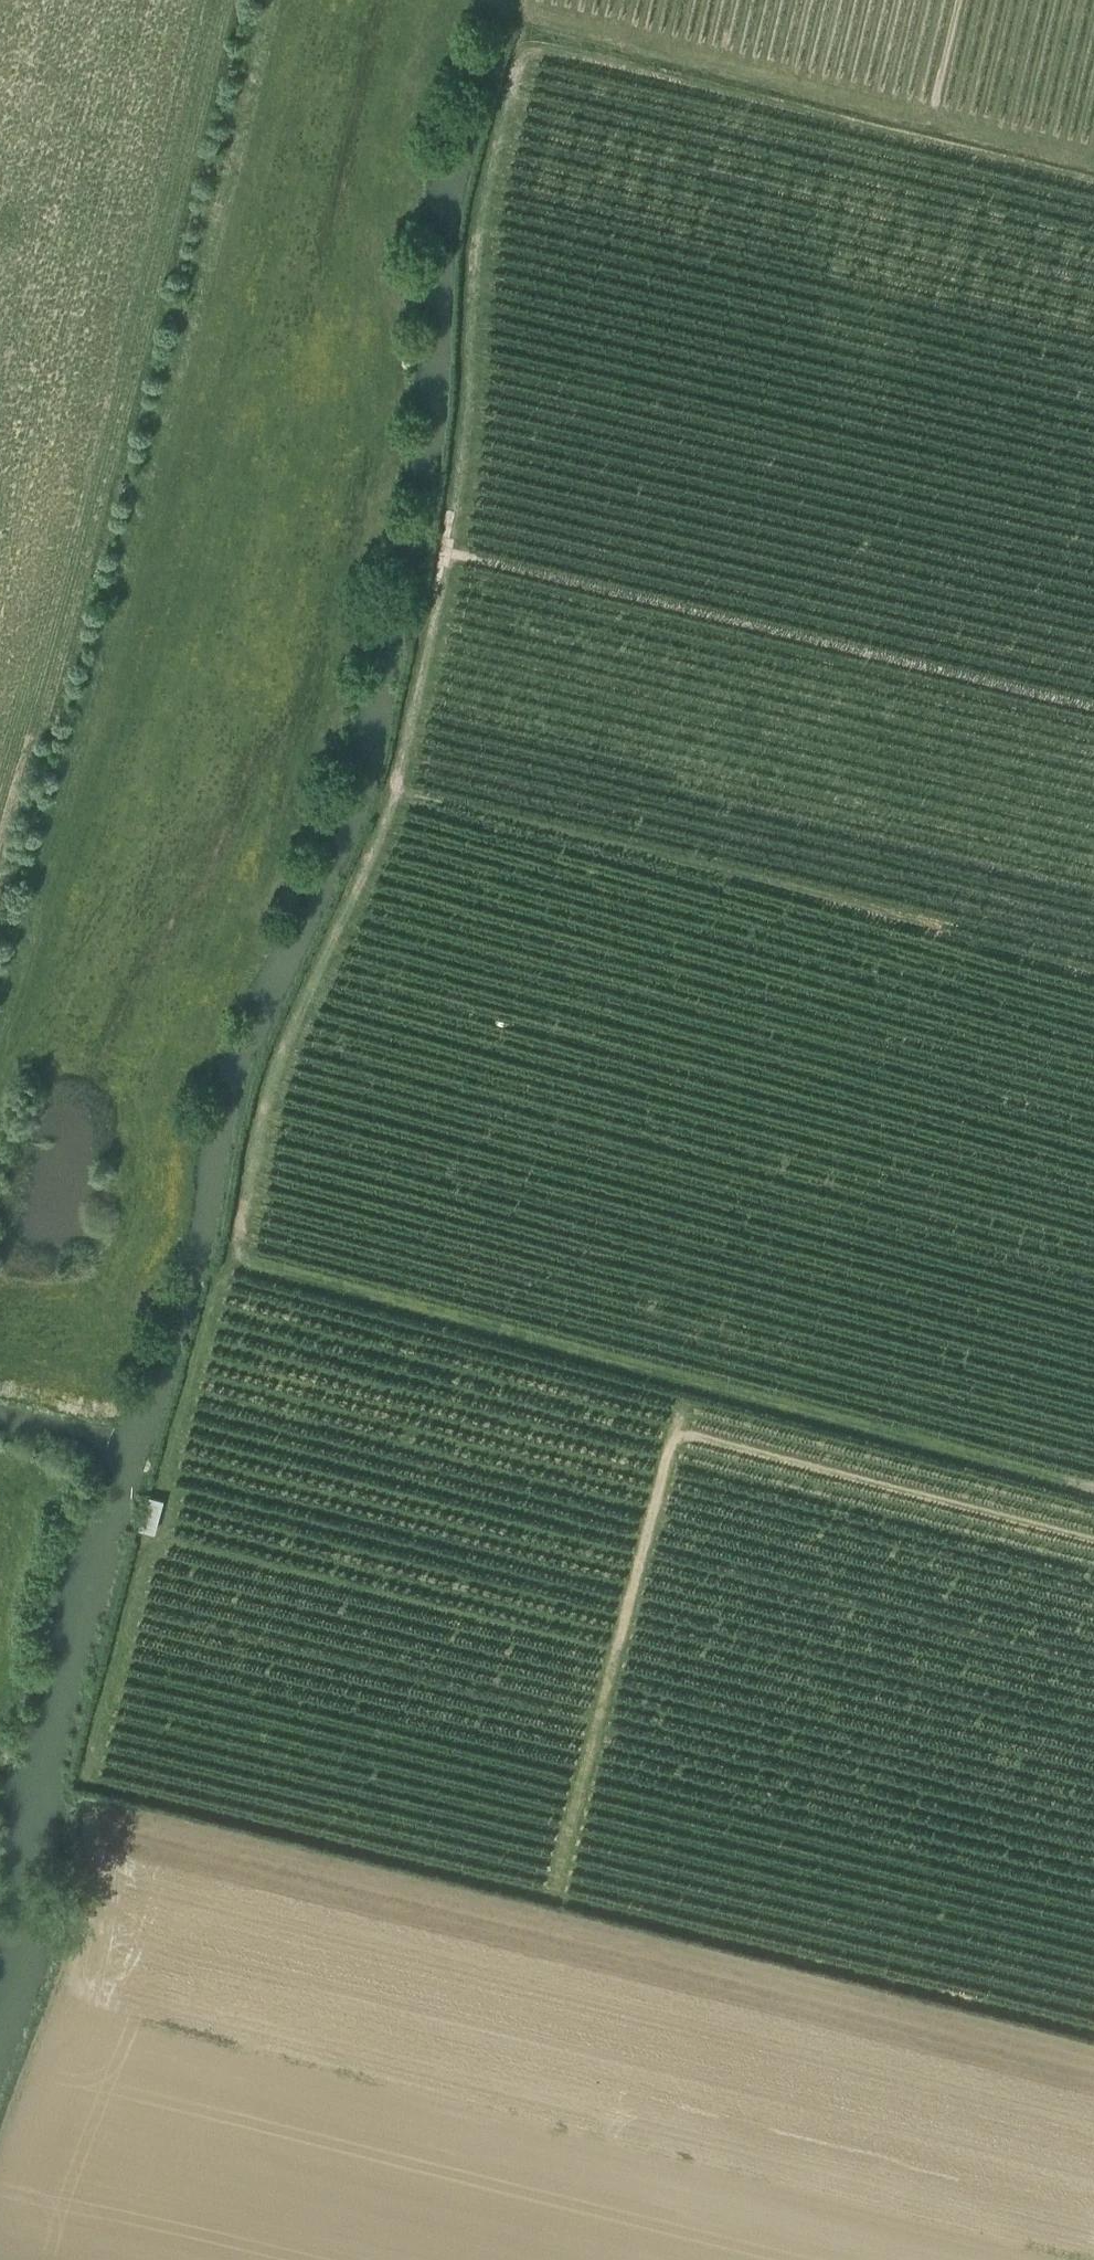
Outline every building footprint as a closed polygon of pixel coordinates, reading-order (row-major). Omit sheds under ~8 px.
[(156,1533),(165,1500),(149,1495),(139,1528),(156,1533)]
